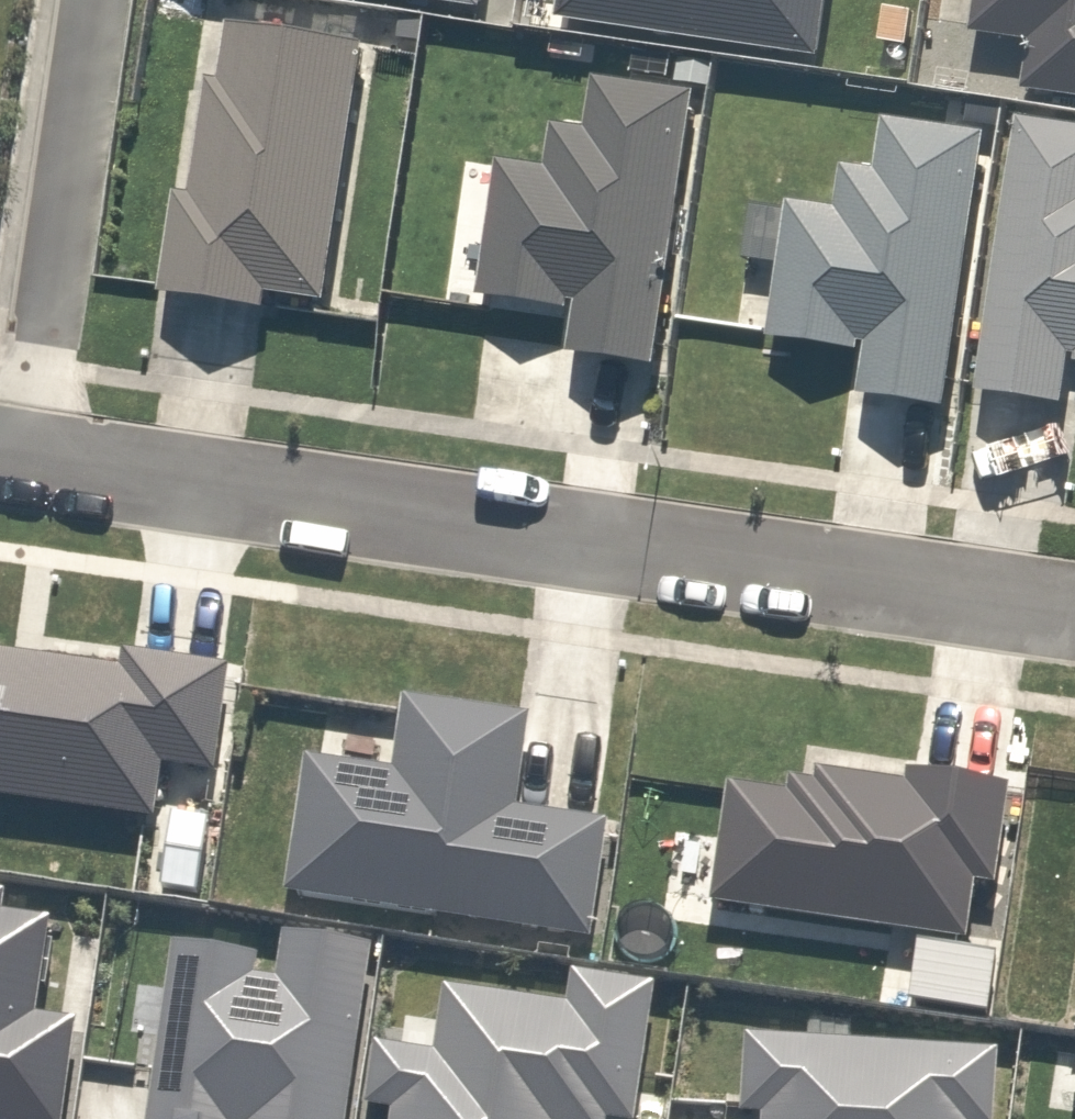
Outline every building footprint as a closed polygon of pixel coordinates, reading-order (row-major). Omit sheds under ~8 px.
[(569,21),(818,54),(825,0),(571,0),(569,21)] [(952,26),(1032,35),(1028,81),(1074,86),(1074,0),(954,0),(952,26)] [(324,305),(360,54),(210,33),(221,85),(198,82),(184,185),(165,182),(148,306),(264,322),(268,297),(324,305)] [(648,369),(686,97),(592,84),(586,132),(551,127),(546,162),(495,155),(476,292),(571,305),(563,357),(648,369)] [(999,126),(969,408),(1027,414),(1029,394),(1056,397),(1060,359),(1074,360),(1074,134),(999,126)] [(946,412),(979,141),(880,128),(874,172),(841,168),(837,200),(779,193),(761,338),(859,350),(853,400),(946,412)] [(0,657),(0,803),(149,824),(155,785),(202,791),(219,669),(113,654),(110,673),(0,657)] [(303,765),(281,905),(576,951),(597,820),(505,805),(519,721),(399,703),(387,778),(303,765)] [(718,791),(699,903),(967,947),(976,889),(994,892),(1012,787),(890,767),(888,784),(807,771),(801,805),(718,791)] [(1062,1014),(1074,1015),(1074,898),(1062,1014)] [(3,1118),(57,1118),(74,1014),(35,1008),(50,915),(0,908),(0,1118),(3,1118)] [(368,941),(279,927),(273,972),(253,969),(255,954),(170,940),(141,1118),(145,1118),(344,1118),(368,941)] [(388,1118),(603,1118),(603,1115),(632,1118),(655,976),(567,961),(562,998),(443,978),(432,1047),(371,1037),(361,1098),(391,1104),(388,1118)] [(994,1045),(742,1029),(737,1107),(760,1108),(759,1118),(991,1118),(994,1045)]
